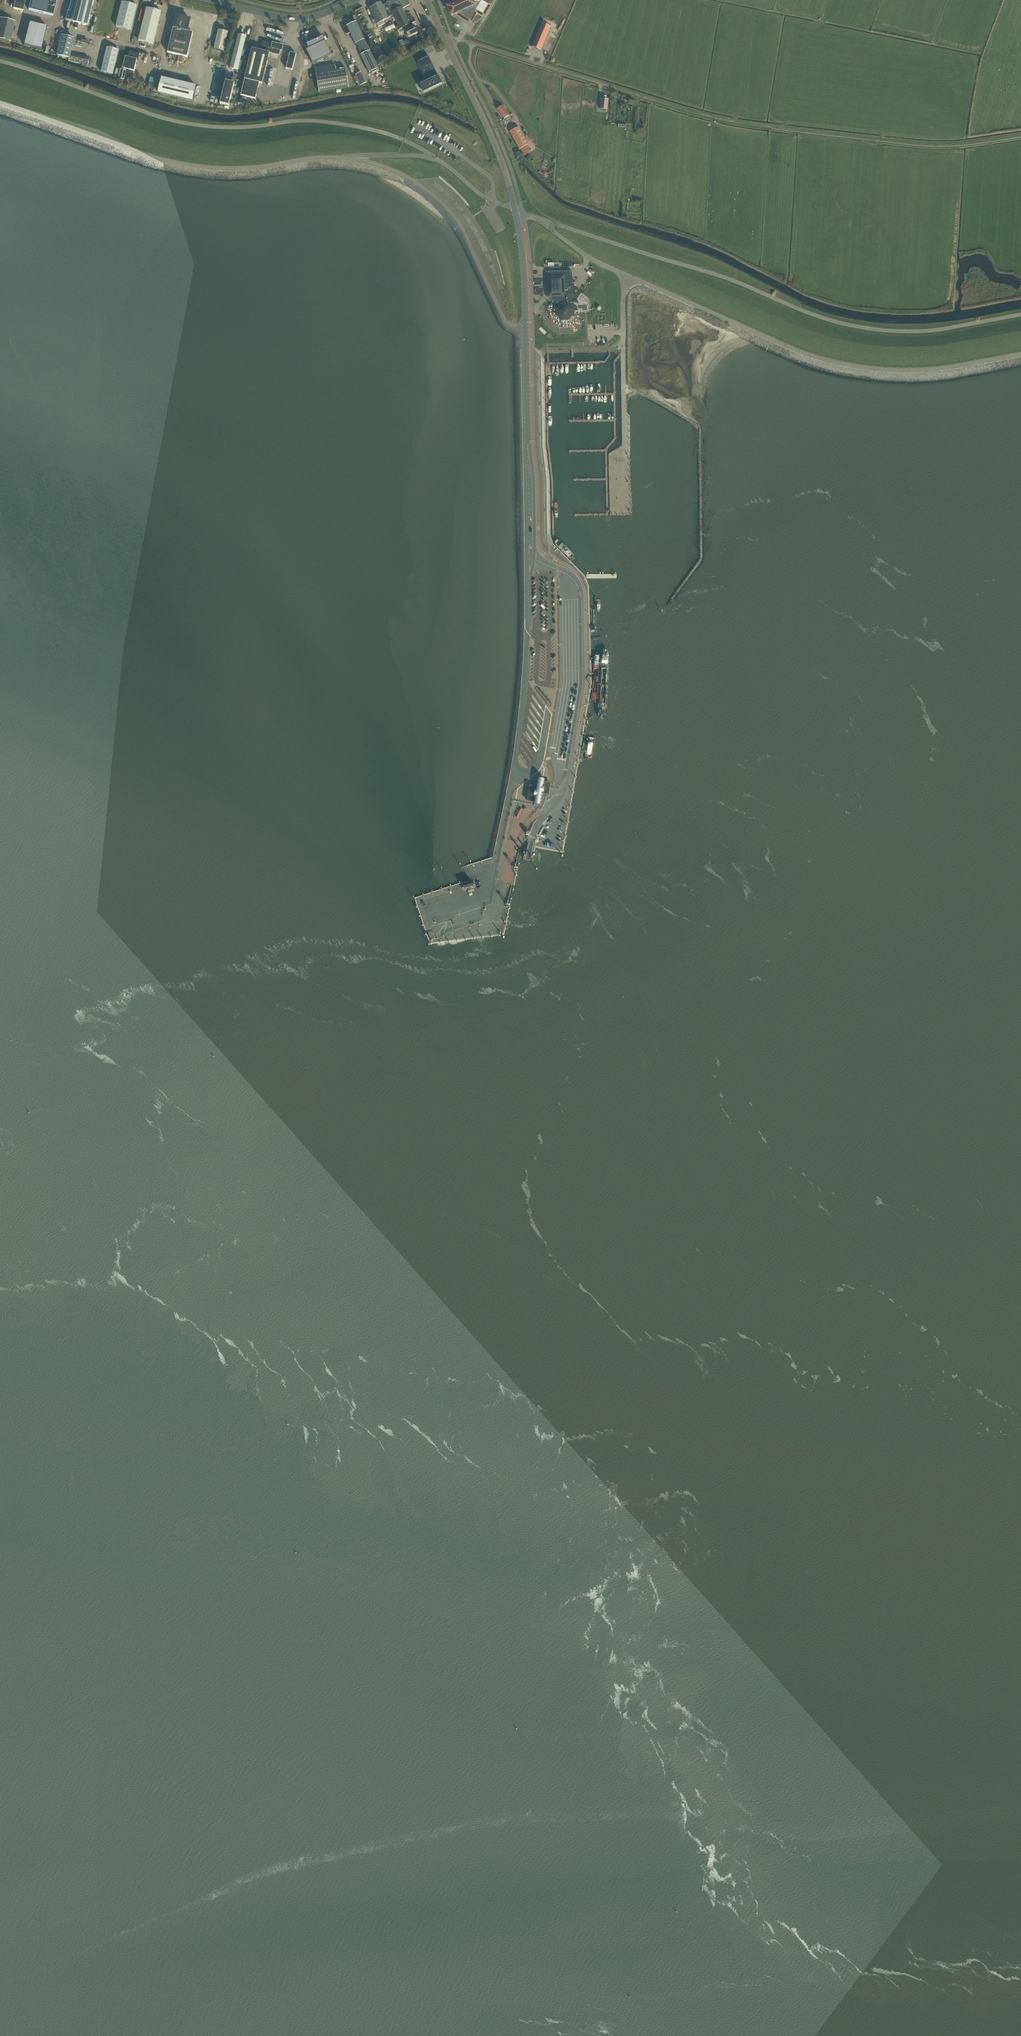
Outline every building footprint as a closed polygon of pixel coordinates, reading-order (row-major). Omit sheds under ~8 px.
[(3,7),(23,11),(26,0),(5,0),(3,7)] [(28,10),(53,16),(57,0),(31,0),(28,10)] [(66,21),(87,26),(93,0),(71,0),(66,21)] [(369,8),(377,24),(389,19),(389,18),(393,16),(394,17),(396,20),(399,27),(397,28),(398,31),(400,30),(403,28),(410,25),(415,22),(415,21),(414,18),(413,18),(408,20),(402,9),(408,6),(405,0),(396,0),(383,6),(381,3),(369,8)] [(459,1),(458,1),(447,7),(452,16),(456,14),(470,23),(476,13),(483,17),(490,5),(483,1),(484,0),(461,0),(459,1)] [(137,6),(122,2),(116,27),(131,30),(137,6)] [(147,8),(138,41),(153,44),(161,12),(147,8)] [(173,28),(167,53),(187,57),(193,33),(187,32),(190,20),(177,16),(174,28),(173,28)] [(0,18),(0,40),(8,42),(10,42),(14,29),(15,22),(13,21),(5,19),(0,18)] [(350,33),(355,44),(362,41),(363,42),(365,41),(356,22),(343,28),(346,35),(350,33)] [(24,45),(41,49),(47,27),(29,23),(24,45)] [(542,23),(532,47),(541,51),(551,27),(542,23)] [(410,25),(403,28),(405,31),(408,38),(418,33),(414,26),(411,28),(410,25)] [(229,29),(218,26),(211,55),(225,59),(227,49),(225,43),(229,29)] [(233,54),(241,56),(243,50),(246,36),(238,35),(233,54)] [(61,36),(57,55),(68,58),(69,54),(73,38),(61,36)] [(309,50),(306,51),(313,64),(331,55),(323,37),(307,45),(309,50)] [(272,44),(263,42),(260,51),(252,49),(245,80),(241,96),(255,99),(259,83),(262,84),(270,53),(279,56),(280,51),(281,51),(283,46),(272,43),(272,44)] [(101,72),(113,75),(119,50),(107,48),(101,72)] [(369,51),(364,54),(361,55),(369,73),(378,69),(370,51),(369,51)] [(123,68),(134,71),(137,58),(139,58),(140,54),(130,52),(128,57),(125,57),(123,68)] [(286,69),(292,70),(296,54),(290,53),(288,60),(286,59),(286,62),(288,63),(286,69)] [(238,71),(241,56),(233,54),(230,69),(238,71)] [(429,57),(417,62),(426,79),(418,83),(421,89),(423,93),(442,84),(437,74),(429,57)] [(335,65),(315,68),(319,93),(349,88),(346,68),(336,70),(335,65)] [(124,81),(126,71),(120,69),(118,79),(124,81)] [(161,78),(158,93),(192,101),(207,104),(211,105),(215,91),(196,86),(161,78)] [(226,81),(220,104),(229,106),(235,83),(226,81)] [(608,100),(601,99),(600,109),(607,110),(608,100)] [(501,107),(497,110),(504,119),(509,115),(502,106),(501,107)] [(519,127),(509,132),(519,149),(528,145),(519,127)] [(527,146),(521,149),(524,155),(530,151),(527,146)] [(548,280),(549,297),(553,302),(549,306),(549,312),(554,311),(555,314),(556,314),(556,316),(561,321),(568,321),(573,316),(573,312),(585,312),(588,308),(588,300),(579,292),(574,287),(572,287),(572,276),(572,271),(564,272),(548,272),(548,280)] [(529,786),(527,801),(539,803),(541,794),(542,794),(543,793),(547,793),(549,782),(538,780),(537,787),(529,786)]
